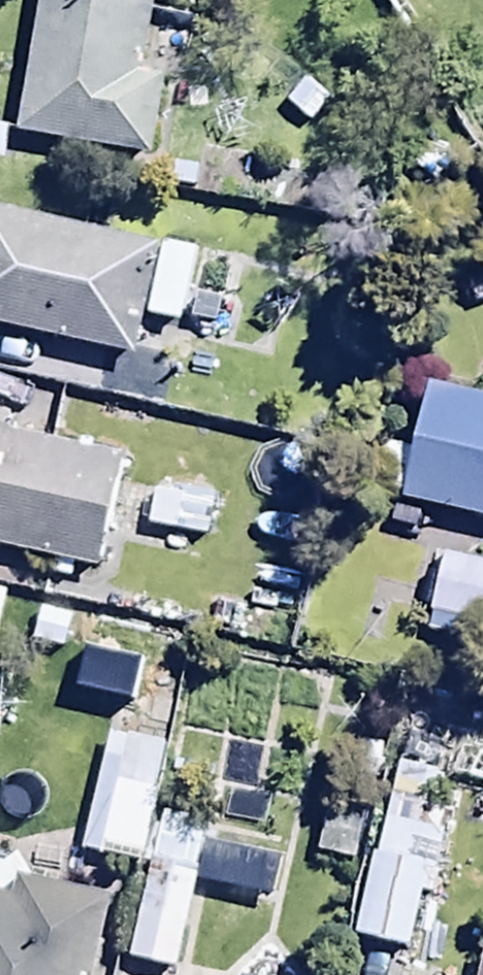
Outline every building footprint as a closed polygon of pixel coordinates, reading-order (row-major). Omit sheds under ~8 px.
[(11,130),(149,154),(164,67),(132,62),(143,0),(34,0),(11,130)] [(124,351),(148,239),(0,207),(0,324),(124,351)] [(399,491),(398,497),(482,514),(482,392),(421,380),(408,444),(384,440),(375,486),(399,491)] [(95,568),(120,457),(0,429),(0,546),(95,568)] [(148,488),(140,525),(202,539),(210,502),(148,488)] [(435,550),(421,616),(482,629),(482,560),(435,550)] [(174,703),(116,690),(80,852),(137,865),(174,703)] [(404,948),(423,873),(432,875),(449,804),(425,798),(440,740),(455,743),(460,725),(406,712),(350,935),(404,948)] [(206,813),(159,802),(121,956),(168,967),(206,813)] [(103,892),(11,873),(15,852),(0,849),(0,974),(86,974),(103,892)] [(477,944),(471,974),(482,974),(482,945),(477,944)]
